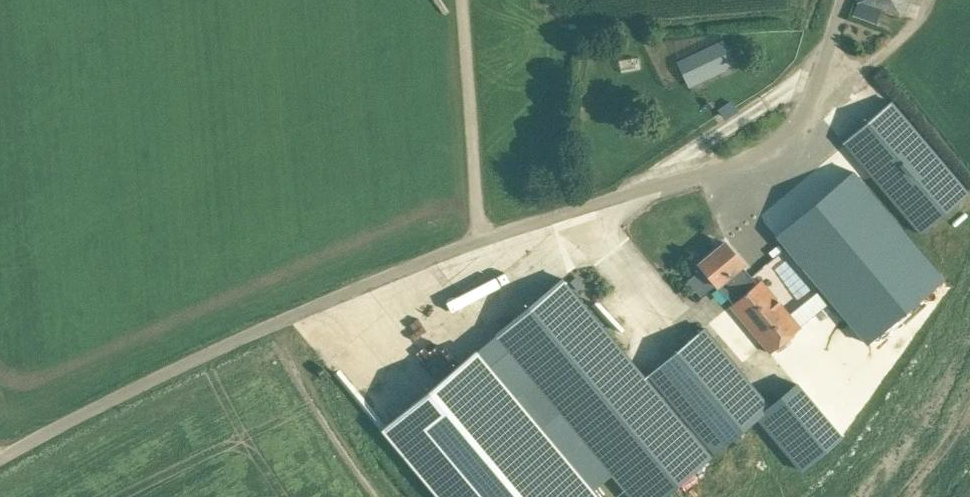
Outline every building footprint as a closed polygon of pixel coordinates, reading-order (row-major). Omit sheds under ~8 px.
[(858,1),(854,14),(876,22),(881,9),(900,16),(906,0),(856,0),(858,1)] [(722,40),(679,60),(685,72),(691,84),(733,63),(727,51),(722,40)] [(642,49),(626,51),(627,64),(642,63),(642,49)] [(844,142),(921,234),(969,193),(892,101),(844,142)] [(721,108),(727,117),(737,111),(731,102),(721,108)] [(850,165),(781,225),(864,321),(933,261),(850,165)] [(741,265),(743,263),(725,242),(699,264),(717,285),(718,285),(733,303),(731,305),(770,353),(800,328),(761,280),(757,283),(741,265)] [(571,281),(570,281),(578,290),(584,286),(576,277),(571,281)] [(630,496),(662,496),(759,415),(801,465),(838,433),(797,383),(770,406),(704,327),(645,377),(562,278),(495,335),(630,496)] [(440,496),(601,496),(478,349),(382,428),(440,496)]
